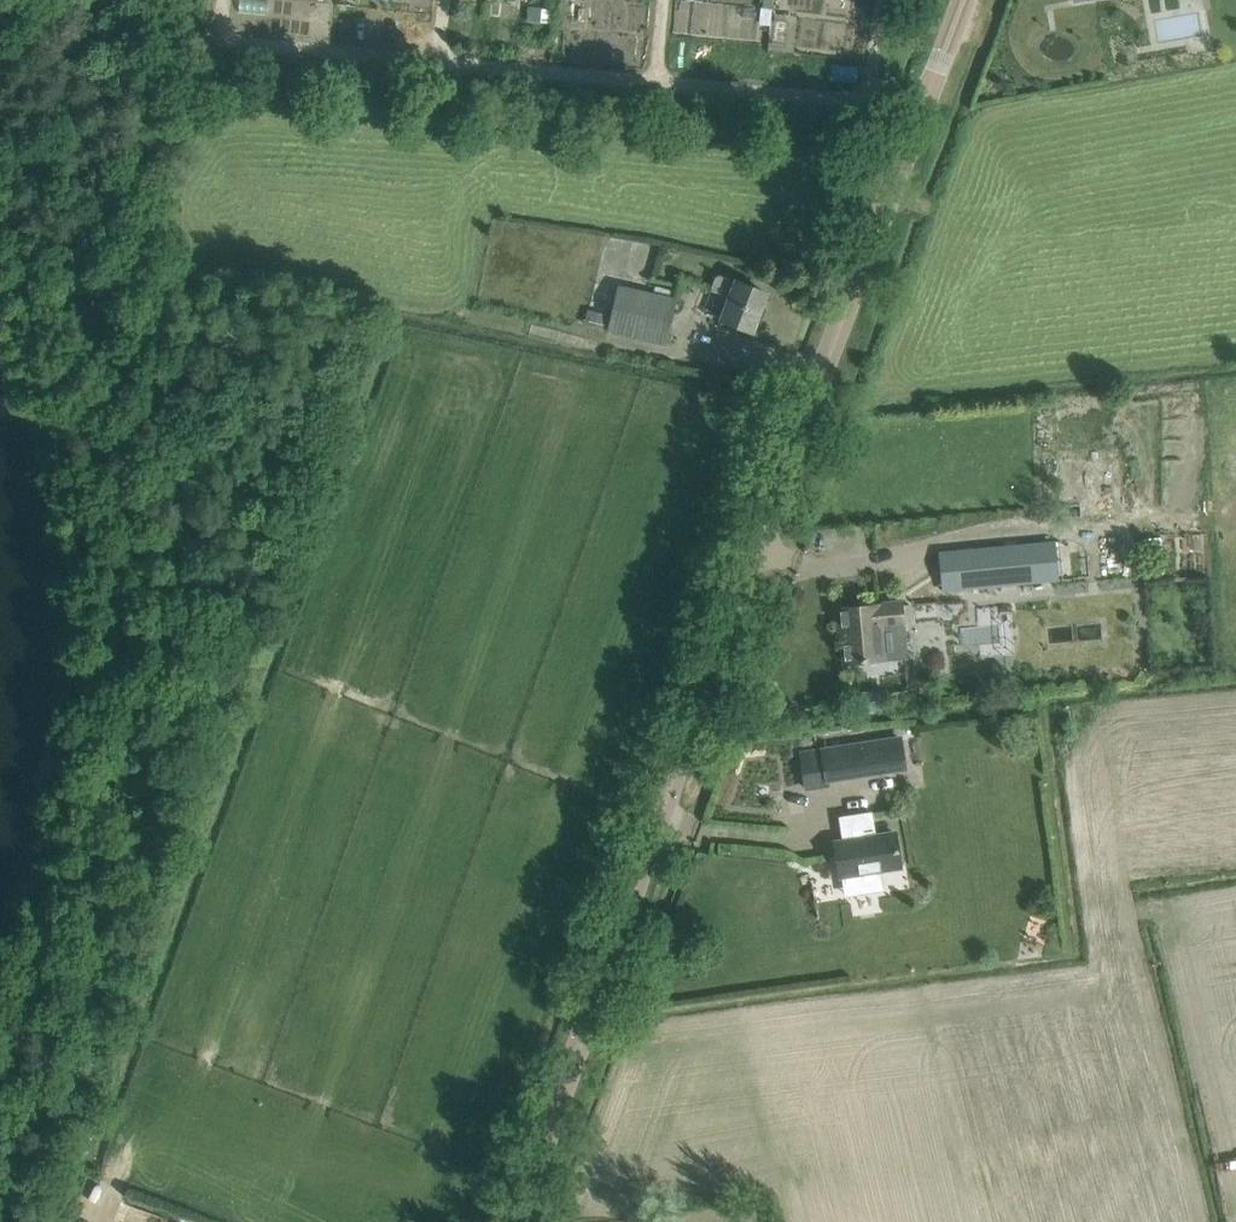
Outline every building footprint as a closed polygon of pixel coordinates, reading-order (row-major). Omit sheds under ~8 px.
[(241,26),(263,28),(265,0),(244,0),(241,26)] [(322,0),(297,0),(305,1),(303,21),(320,23),(322,0)] [(763,36),(764,6),(699,4),(698,34),(763,36)] [(797,49),(798,14),(771,13),(769,48),(797,49)] [(767,293),(736,281),(717,274),(711,289),(730,296),(721,319),(752,331),(767,293)] [(609,329),(642,337),(666,342),(675,300),(652,294),(619,287),(596,281),(585,324),(609,329)] [(1056,402),(1061,519),(1157,515),(1152,398),(1056,402)] [(957,590),(981,588),(1054,580),(1049,540),(977,547),(953,550),(957,590)] [(901,603),(837,608),(839,629),(842,629),(846,663),(886,659),(906,657),(903,623),(901,603)] [(859,711),(886,709),(884,688),(857,691),(859,711)] [(825,781),(906,769),(901,736),(815,751),(800,753),(805,787),(826,784),(825,781)] [(895,833),(835,842),(840,875),(843,875),(847,900),(886,895),(882,869),(900,866),(895,833)] [(124,1221),(170,1221),(171,1219),(130,1206),(124,1221)]
